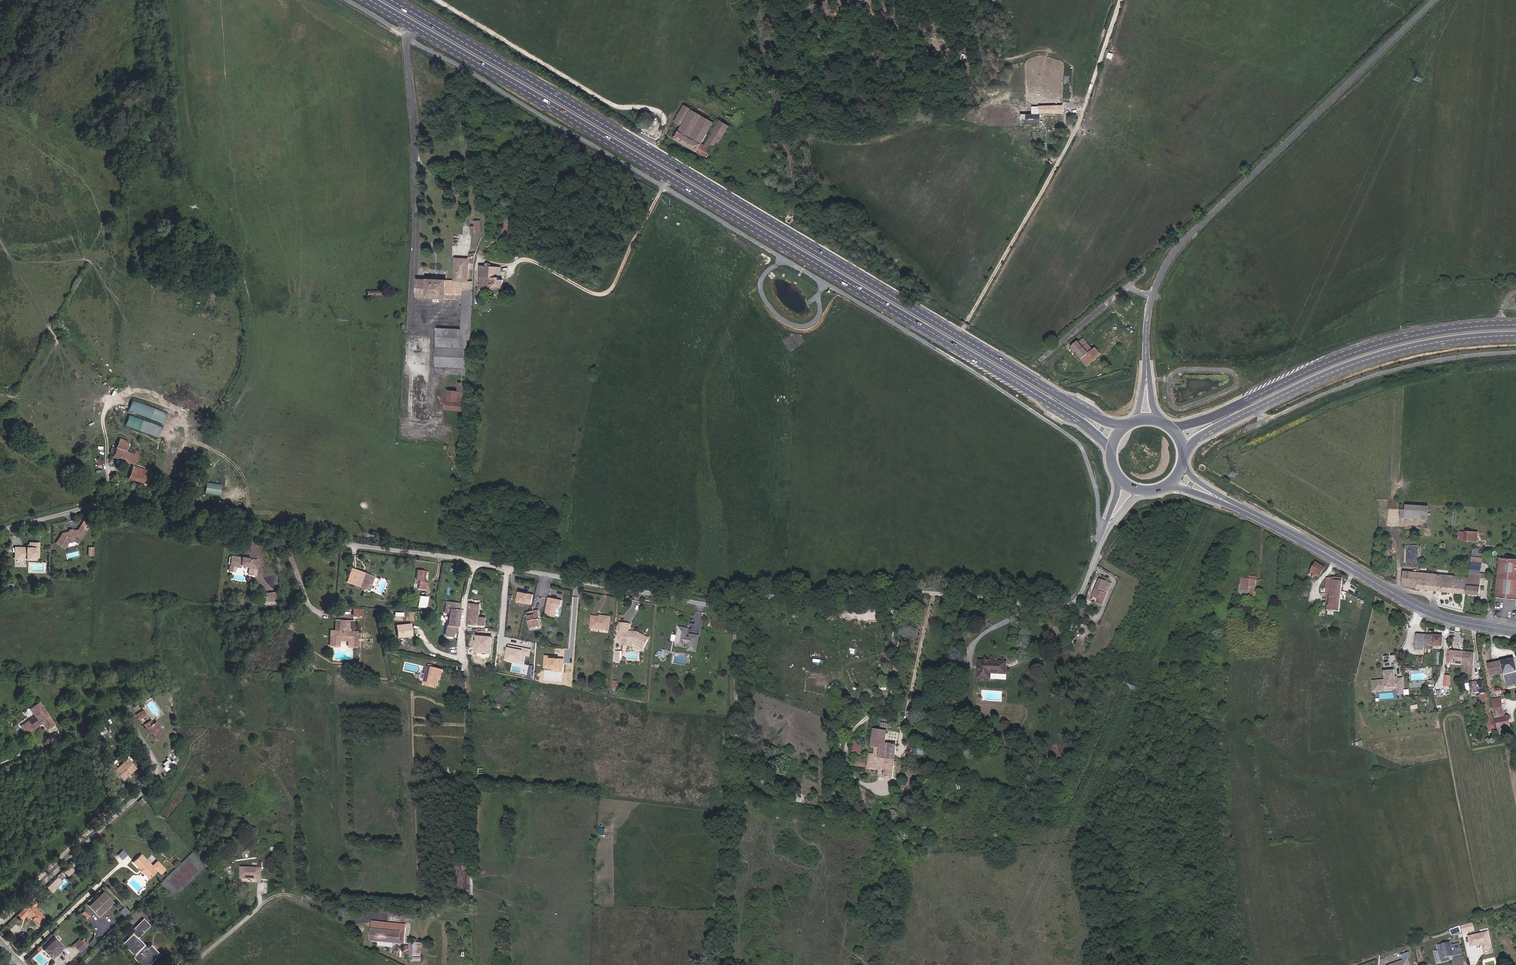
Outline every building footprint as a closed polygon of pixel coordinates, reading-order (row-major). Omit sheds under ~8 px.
[(702,143),(709,132),(687,119),(692,110),(684,106),(675,121),(682,126),(675,139),(707,158),(712,149),(706,145),(702,143)] [(1063,113),(1063,106),(1033,107),(1033,114),(1023,114),(1023,124),(1040,124),(1040,114),(1063,113)] [(714,123),(692,110),(687,119),(709,132),(714,123)] [(721,140),(729,127),(720,121),(706,145),(712,149),(713,149),(719,139),(721,140)] [(739,147),(725,140),(724,143),(737,150),(739,147)] [(468,281),(469,263),(474,263),(474,257),(475,257),(475,255),(475,254),(473,254),(469,253),(469,259),(455,258),(454,281),(468,281)] [(503,289),(503,280),(499,280),(499,278),(494,278),(494,275),(494,267),(479,266),(479,288),(490,289),(492,289),(503,289)] [(446,299),(447,280),(418,279),(417,297),(426,298),(446,299)] [(470,348),(473,290),(473,281),(468,281),(454,281),(447,280),(446,299),(463,299),(462,330),(438,329),(436,366),(468,369),(470,348)] [(1072,346),(1077,353),(1088,343),(1083,338),(1079,342),(1078,340),(1072,346)] [(1088,365),(1101,354),(1095,347),(1093,349),(1088,343),(1077,353),(1088,365)] [(465,393),(466,384),(459,383),(458,392),(465,393)] [(463,411),(464,399),(465,399),(465,393),(458,392),(448,390),(446,409),(463,411)] [(168,412),(133,399),(129,410),(164,423),(168,412)] [(130,414),(126,425),(159,437),(163,426),(130,414)] [(134,454),(125,451),(129,442),(120,439),(113,457),(134,464),(139,452),(135,451),(134,454)] [(149,485),(153,473),(133,466),(129,478),(149,485)] [(175,491),(178,482),(164,477),(161,486),(175,491)] [(207,481),(205,493),(220,495),(222,484),(207,481)] [(1406,505),(1405,510),(1405,518),(1427,520),(1429,506),(1406,505)] [(85,531),(89,525),(84,521),(80,528),(85,531)] [(78,543),(85,531),(80,528),(78,531),(76,530),(72,531),(69,532),(62,533),(56,543),(64,549),(68,542),(74,541),(78,543)] [(1477,541),(1478,532),(1465,531),(1465,540),(1477,541)] [(36,556),(36,548),(39,548),(39,543),(30,543),(30,546),(30,548),(28,548),(15,548),(15,559),(22,559),(22,557),(27,557),(27,556),(36,556)] [(36,559),(36,557),(39,557),(39,548),(36,548),(36,556),(27,556),(27,557),(22,557),(22,559),(36,559)] [(255,575),(257,560),(251,559),(242,557),(242,558),(241,559),(238,559),(239,557),(231,556),(230,566),(236,567),(240,567),(240,565),(249,566),(248,574),(255,575)] [(1481,574),(1482,558),(1478,557),(1472,557),(1469,572),(1481,574)] [(1499,557),(1495,597),(1515,599),(1515,559),(1499,557)] [(1320,577),(1325,568),(1316,563),(1311,571),(1317,575),(1320,577)] [(352,584),(357,572),(365,575),(365,574),(352,569),(347,582),(352,584)] [(426,590),(427,580),(424,580),(425,571),(416,570),(415,579),(419,580),(418,589),(426,590)] [(1418,589),(1419,572),(1403,571),(1402,586),(1418,589)] [(369,590),(374,577),(365,574),(365,575),(357,572),(352,584),(369,590)] [(1466,594),(1468,577),(1419,572),(1418,589),(1466,594)] [(1469,572),(1468,577),(1466,594),(1479,595),(1480,578),(1481,574),(1469,572)] [(1254,597),(1256,577),(1248,576),(1248,579),(1243,579),(1243,585),(1239,584),(1238,595),(1254,597)] [(1339,611),(1342,582),(1340,581),(1340,578),(1333,577),(1333,578),(1330,578),(1330,579),(1326,578),(1325,588),(1326,589),(1326,594),(1330,594),(1329,605),(1328,605),(1327,610),(1339,611)] [(1104,601),(1111,584),(1099,579),(1092,596),(1099,599),(1104,601)] [(1308,597),(1310,586),(1303,585),(1301,595),(1308,597)] [(528,593),(517,591),(515,601),(526,603),(528,593)] [(276,600),(275,593),(263,594),(264,601),(276,600)] [(426,605),(426,597),(419,596),(418,604),(426,605)] [(562,600),(548,597),(544,615),(555,617),(557,608),(560,609),(562,600)] [(458,626),(461,603),(446,601),(444,612),(449,613),(448,625),(458,626)] [(479,617),(480,604),(469,603),(468,610),(467,624),(485,625),(486,617),(479,617)] [(541,625),(539,610),(535,611),(535,615),(528,616),(530,627),(541,625)] [(609,631),(610,617),(604,616),(604,618),(600,617),(592,616),(591,628),(609,631)] [(357,647),(358,632),(353,632),(349,632),(349,621),(340,621),(340,631),(335,631),(331,631),(330,646),(339,646),(339,640),(348,640),(348,646),(357,647)] [(412,623),(397,624),(397,637),(413,636),(412,623)] [(649,638),(638,632),(629,632),(625,631),(625,624),(620,624),(619,639),(620,641),(632,642),(632,644),(634,644),(644,649),(649,638)] [(457,632),(458,626),(448,625),(446,625),(445,635),(454,636),(454,632),(457,632)] [(696,650),(699,637),(691,636),(690,638),(686,637),(687,632),(679,630),(676,644),(684,645),(685,643),(689,643),(688,649),(696,650)] [(1442,647),(1443,637),(1416,634),(1415,649),(1424,650),(1424,645),(1442,647)] [(492,638),(475,636),(473,653),(490,654),(492,638)] [(531,649),(507,645),(504,661),(523,665),(524,657),(529,657),(531,649)] [(1462,665),(1463,652),(1448,650),(1447,663),(1462,665)] [(1472,675),(1474,653),(1463,652),(1462,665),(1463,665),(1462,674),(1472,675)] [(554,655),(544,655),(543,667),(551,668),(551,671),(563,672),(564,658),(558,658),(558,657),(553,657),(554,655)] [(1514,659),(1488,664),(1491,677),(1503,674),(1506,687),(1515,685),(1515,668),(1514,659)] [(1006,674),(1007,662),(979,661),(978,679),(991,679),(991,674),(1006,674)] [(441,680),(443,670),(428,666),(424,684),(437,687),(439,679),(441,680)] [(1403,689),(1402,678),(1397,679),(1395,679),(1395,677),(1394,670),(1384,671),(1385,680),(1372,681),(1374,692),(1397,690),(1403,689)] [(1495,731),(1486,680),(1472,682),(1475,696),(1481,695),(1489,732),(1495,731)] [(1504,717),(1501,698),(1492,700),(1495,719),(1504,717)] [(54,724),(39,703),(30,709),(35,717),(21,726),(26,733),(42,722),(47,729),(54,724)] [(139,719),(146,715),(143,710),(136,715),(139,719)] [(1510,725),(1508,718),(1496,720),(1497,728),(1502,727),(1510,725)] [(148,727),(152,724),(150,720),(144,724),(150,734),(152,733),(148,727)] [(164,735),(156,721),(152,724),(148,727),(152,733),(156,740),(164,735)] [(98,736),(108,732),(106,727),(96,732),(98,736)] [(894,759),(896,745),(885,744),(887,732),(874,730),(871,747),(880,748),(880,751),(879,758),(894,759)] [(859,755),(861,743),(854,742),(852,754),(859,755)] [(893,777),(894,766),(897,766),(897,762),(894,761),(894,759),(879,758),(880,751),(874,751),(874,754),(868,754),(867,769),(885,771),(885,776),(893,777)] [(767,758),(757,752),(754,756),(764,762),(767,758)] [(865,767),(866,761),(861,760),(861,757),(856,756),(855,766),(865,767)] [(168,769),(178,761),(176,758),(165,766),(168,769)] [(129,774),(136,768),(127,759),(115,771),(122,779),(128,773),(129,774)] [(123,849),(118,854),(123,859),(128,854),(123,849)] [(165,870),(157,861),(152,866),(141,855),(133,862),(140,869),(143,872),(149,878),(157,870),(161,874),(165,870)] [(470,890),(470,872),(468,872),(468,866),(463,866),(463,860),(458,860),(458,878),(457,878),(457,892),(468,892),(468,890),(470,890)] [(262,879),(262,863),(258,863),(258,868),(241,867),(241,879),(262,879)] [(68,876),(74,871),(69,866),(63,871),(68,876)] [(56,886),(61,881),(58,877),(52,883),(56,886)] [(98,915),(112,902),(103,892),(89,906),(98,915)] [(43,917),(34,907),(29,903),(17,914),(22,919),(27,914),(36,924),(43,917)] [(130,912),(125,907),(120,911),(125,916),(130,912)] [(85,910),(81,913),(86,919),(90,916),(85,910)] [(137,938),(150,926),(143,919),(131,931),(134,934),(123,944),(134,956),(144,964),(146,964),(157,954),(149,947),(148,949),(137,938)] [(404,943),(405,925),(373,922),(371,940),(404,943)] [(1474,930),(1472,923),(1461,926),(1463,933),(1474,930)] [(1461,932),(1460,926),(1450,929),(1452,934),(1461,932)] [(1491,948),(1488,932),(1468,936),(1471,947),(1479,945),(1483,947),(1483,950),(1491,948)] [(61,949),(63,947),(55,938),(43,950),(51,958),(53,956),(61,949)] [(75,947),(81,941),(80,939),(73,946),(75,947)] [(80,952),(86,946),(81,941),(75,947),(79,952),(80,952)] [(1453,956),(1452,950),(1460,948),(1459,943),(1451,945),(1450,942),(1438,945),(1439,949),(1441,949),(1444,961),(1449,960),(1449,957),(1453,956)] [(421,961),(421,943),(413,943),(413,957),(409,958),(409,946),(404,946),(405,959),(411,959),(411,961),(421,961)] [(159,954),(151,945),(149,947),(157,954),(146,964),(149,964),(159,954)] [(1462,953),(1460,948),(1452,950),(1453,956),(1462,953)] [(1442,961),(1439,950),(1432,952),(1435,963),(1442,961)] [(134,956),(133,957),(141,964),(144,964),(134,956)]
